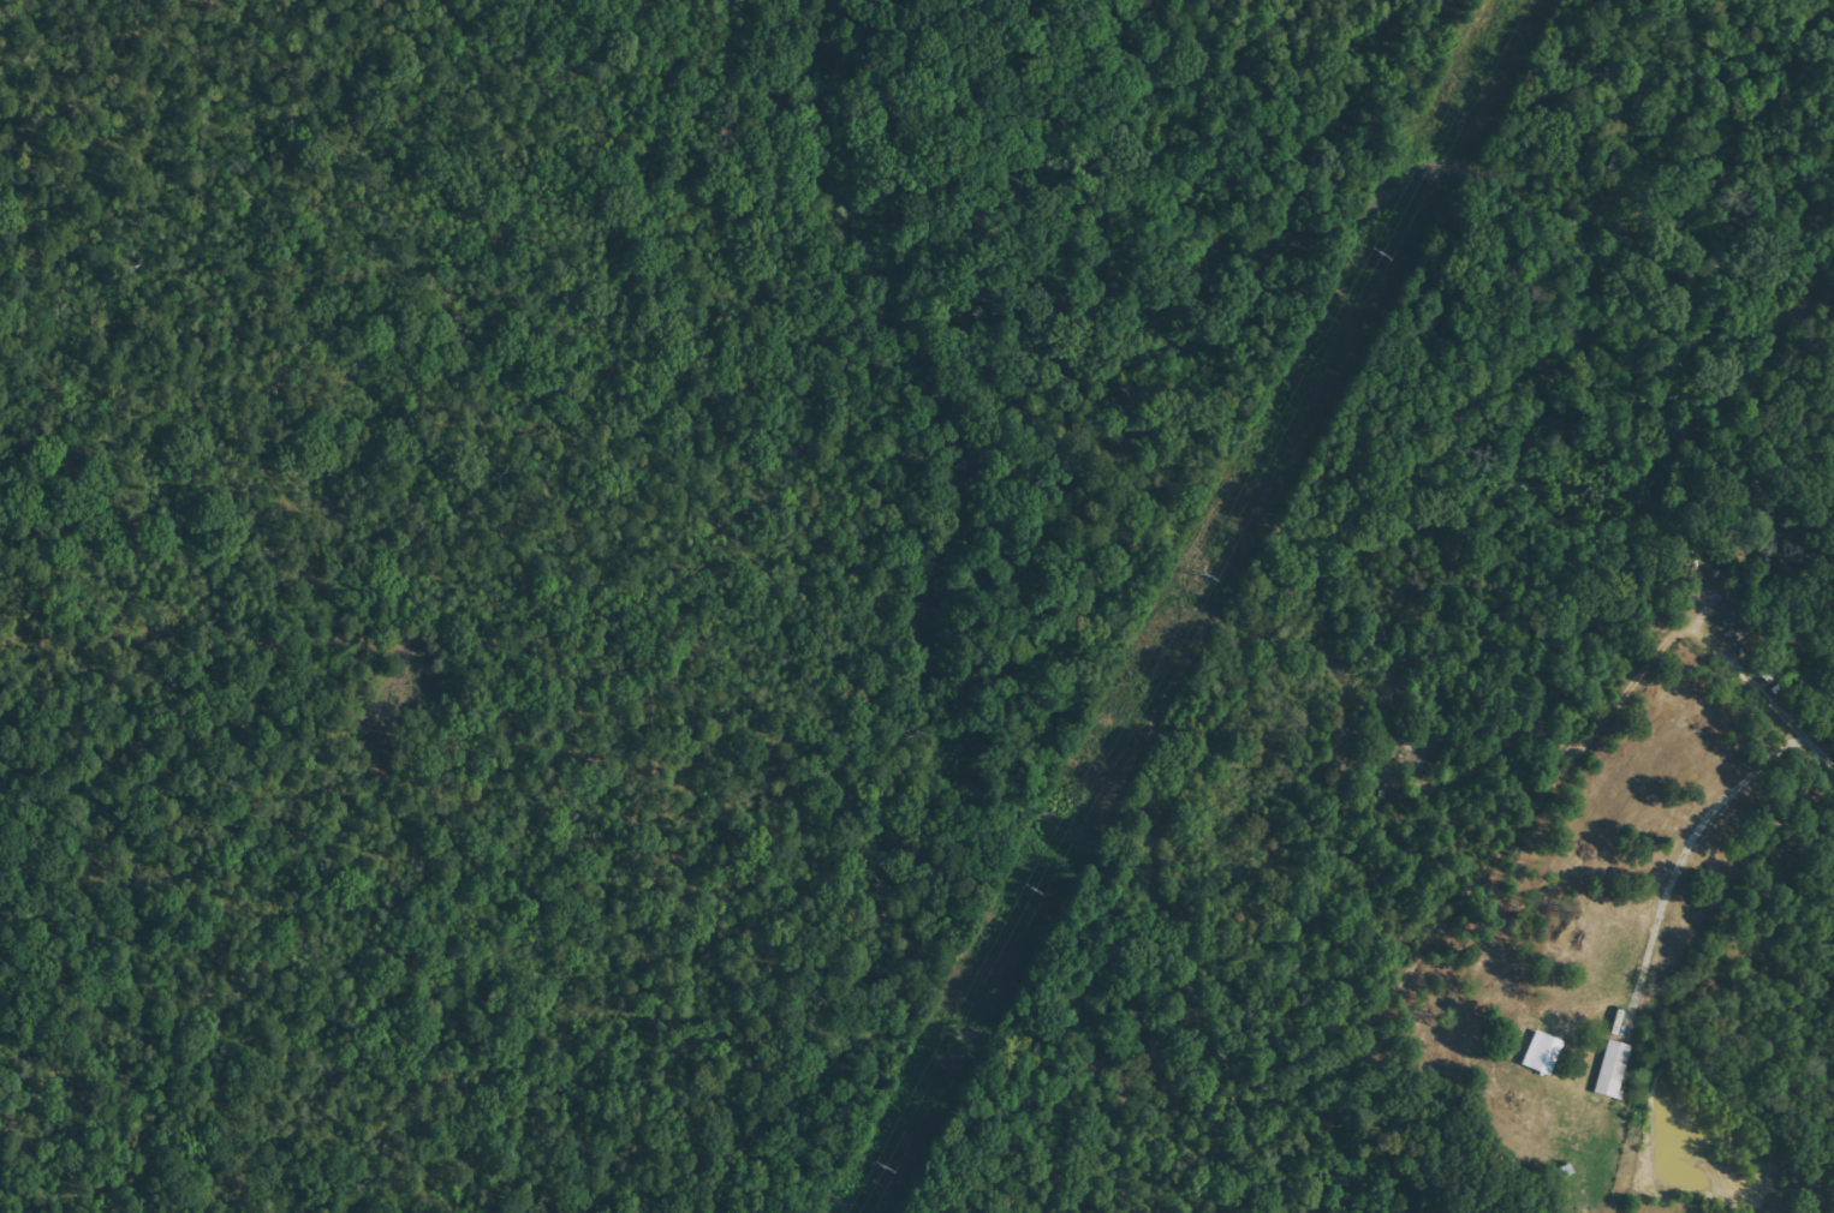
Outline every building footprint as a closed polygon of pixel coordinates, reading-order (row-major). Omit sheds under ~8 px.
[(1536,1031),(1522,1066),(1550,1077),(1564,1042),(1536,1031)] [(1633,1047),(1610,1040),(1595,1093),(1619,1100),(1633,1047)]
